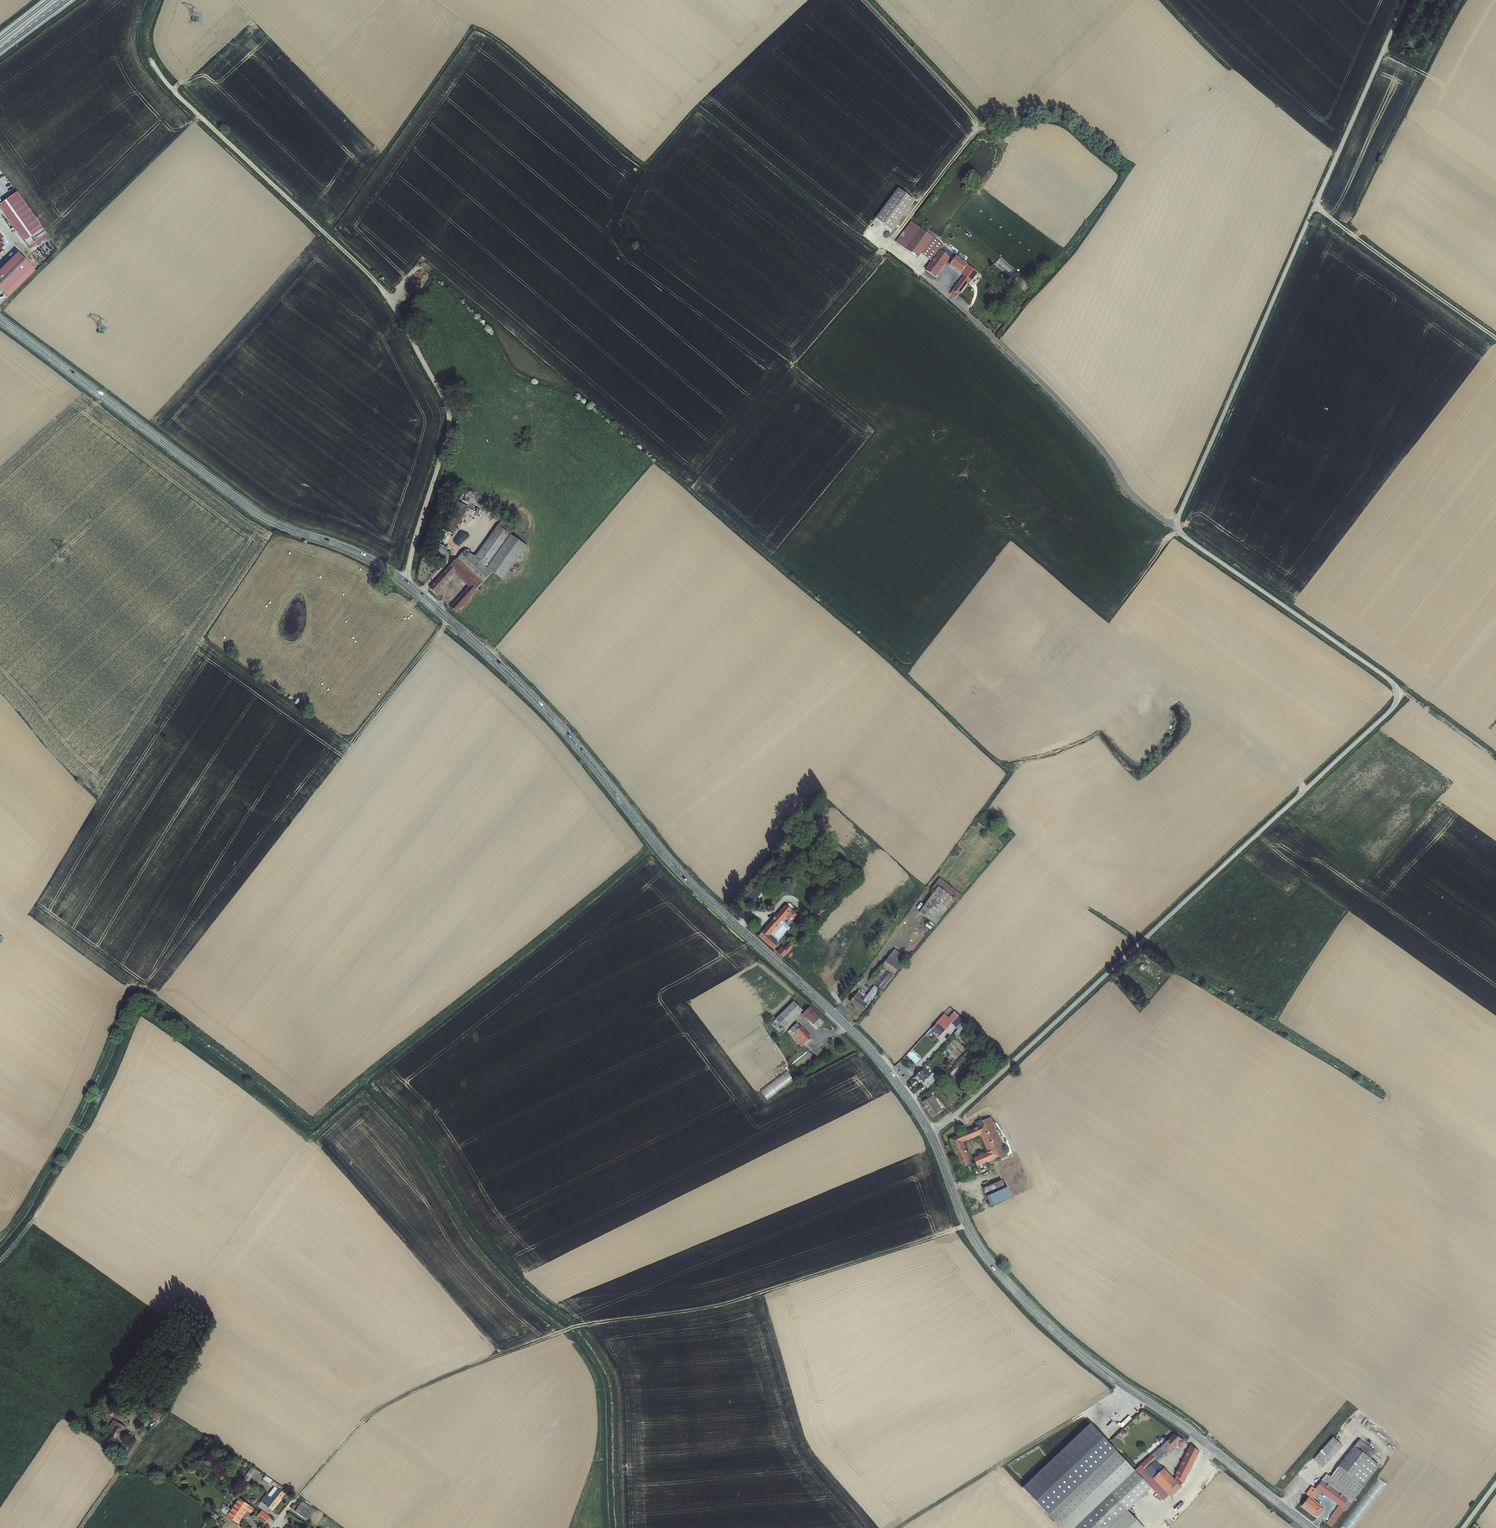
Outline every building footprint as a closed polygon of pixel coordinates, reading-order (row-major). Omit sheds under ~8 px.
[(915,201),(898,189),(875,220),(892,233),(915,201)] [(47,233),(18,191),(1,204),(29,245),(47,233)] [(896,243),(918,259),(921,254),(932,262),(932,261),(934,260),(933,259),(939,251),(940,252),(944,247),(935,240),(923,231),(911,222),(896,243)] [(923,231),(935,240),(938,236),(925,228),(923,231)] [(925,271),(935,278),(945,265),(947,264),(950,266),(952,267),(951,268),(953,269),(954,269),(958,272),(957,272),(960,274),(963,276),(952,291),(953,291),(958,296),(959,296),(968,284),(969,285),(971,282),(972,282),(978,274),(968,266),(966,265),(967,265),(964,263),(963,263),(960,261),(961,260),(958,259),(957,258),(956,257),(957,256),(944,247),(940,252),(939,251),(933,259),(934,260),(932,261),(932,262),(925,271)] [(0,270),(0,288),(8,297),(35,270),(18,253),(0,270)] [(960,254),(957,258),(958,259),(961,260),(960,261),(963,263),(965,259),(965,257),(960,254)] [(1017,273),(1000,258),(995,264),(1013,278),(1017,273)] [(470,505),(458,499),(438,540),(449,546),(470,505)] [(488,565),(512,531),(517,524),(505,516),(479,554),(477,558),(488,565)] [(512,531),(488,565),(495,570),(497,571),(524,540),(512,531)] [(530,544),(524,540),(497,571),(507,578),(530,544)] [(447,552),(442,545),(437,550),(442,556),(447,552)] [(468,546),(434,586),(439,591),(458,570),(474,584),(455,607),(459,611),(462,607),(479,588),(495,570),(488,565),(477,558),(479,554),(474,551),(468,546)] [(826,852),(832,858),(837,853),(831,847),(826,852)] [(958,898),(943,885),(923,910),(938,922),(958,898)] [(789,905),(761,935),(776,949),(781,944),(771,935),(788,916),(792,919),(793,918),(795,919),(800,915),(789,905)] [(784,947),(779,951),(786,957),(796,946),(792,942),(786,948),(784,947)] [(900,969),(889,959),(873,980),(878,985),(869,995),(861,989),(853,999),(866,1010),(883,989),(884,989),(900,969)] [(805,1009),(796,999),(778,1017),(787,1026),(805,1009)] [(813,1005),(806,1012),(820,1026),(827,1020),(813,1005)] [(939,1023),(935,1028),(938,1030),(941,1033),(943,1035),(952,1026),(955,1022),(958,1025),(957,1026),(961,1029),(968,1021),(956,1010),(951,1017),(946,1012),(938,1022),(939,1023)] [(792,1037),(796,1033),(799,1030),(809,1041),(806,1043),(811,1049),(818,1042),(800,1022),(786,1035),(790,1039),(792,1037)] [(799,1030),(796,1033),(803,1040),(806,1043),(809,1041),(799,1030)] [(796,1033),(792,1037),(798,1044),(803,1040),(796,1033)] [(919,1075),(927,1084),(937,1073),(928,1064),(919,1075)] [(793,1081),(786,1071),(760,1091),(767,1100),(793,1081)] [(937,1073),(927,1084),(930,1086),(940,1076),(937,1073)] [(923,1096),(926,1100),(933,1096),(929,1091),(923,1096)] [(924,1102),(935,1116),(944,1110),(934,1095),(933,1096),(926,1100),(926,1101),(924,1102)] [(980,1121),(980,1123),(986,1120),(998,1146),(1001,1145),(1006,1156),(1007,1157),(1012,1155),(993,1115),(980,1121)] [(980,1123),(982,1125),(953,1138),(970,1176),(977,1173),(973,1163),(974,1162),(965,1141),(983,1132),(991,1151),(977,1157),(981,1165),(989,1161),(1002,1155),(1004,1158),(1007,1157),(1006,1156),(1001,1145),(998,1146),(986,1120),(980,1123)] [(991,1166),(989,1161),(981,1165),(983,1170),(991,1166)] [(1009,1177),(989,1186),(996,1202),(1016,1193),(1009,1177)] [(1126,1425),(1132,1419),(1130,1416),(1123,1422),(1126,1425)] [(117,1417),(110,1428),(113,1430),(108,1438),(107,1437),(105,1440),(112,1444),(123,1427),(126,1429),(128,1425),(117,1417)] [(1148,1527),(1130,1509),(1114,1493),(1137,1470),(1092,1424),(1027,1488),(1065,1527),(1148,1527)] [(1368,1430),(1362,1438),(1378,1451),(1379,1450),(1384,1442),(1368,1430)] [(1187,1440),(1177,1434),(1154,1454),(1159,1459),(1168,1451),(1169,1452),(1179,1444),(1183,1447),(1187,1440)] [(1337,1437),(1324,1451),(1334,1459),(1346,1445),(1337,1437)] [(1375,1455),(1385,1461),(1388,1457),(1379,1450),(1378,1451),(1362,1438),(1357,1445),(1373,1457),(1375,1455)] [(1185,1481),(1201,1451),(1193,1444),(1178,1474),(1185,1481)] [(1358,1477),(1368,1484),(1385,1461),(1375,1455),(1373,1457),(1357,1445),(1342,1465),(1342,1466),(1358,1478),(1358,1477)] [(1324,1451),(1322,1453),(1329,1459),(1325,1464),(1327,1466),(1334,1459),(1324,1451)] [(1317,1458),(1325,1464),(1329,1459),(1322,1453),(1317,1458)] [(1155,1476),(1165,1467),(1161,1463),(1159,1459),(1154,1454),(1143,1464),(1155,1476)] [(1138,1469),(1164,1497),(1166,1499),(1171,1493),(1155,1476),(1143,1464),(1138,1469)] [(1360,1494),(1368,1484),(1358,1477),(1358,1478),(1342,1466),(1335,1476),(1360,1494)] [(1165,1467),(1155,1476),(1171,1493),(1173,1495),(1184,1485),(1183,1485),(1176,1478),(1165,1467)] [(1153,1486),(1137,1470),(1114,1493),(1130,1509),(1153,1486)] [(1350,1508),(1360,1494),(1335,1476),(1331,1472),(1319,1486),(1345,1505),(1331,1523),(1334,1525),(1348,1507),(1350,1508)] [(1176,1478),(1183,1485),(1185,1481),(1178,1474),(1176,1478)] [(269,1512),(289,1487),(274,1477),(271,1480),(278,1485),(262,1507),(269,1512)] [(1343,1527),(1355,1527),(1386,1484),(1377,1478),(1343,1527)] [(1322,1514),(1326,1508),(1315,1500),(1322,1491),(1318,1488),(1305,1504),(1319,1515),(1322,1514)] [(239,1496),(228,1513),(239,1520),(248,1506),(251,1509),(254,1505),(239,1496)] [(314,1508),(301,1499),(295,1509),(308,1518),(314,1508)] [(267,1522),(271,1516),(263,1510),(259,1516),(267,1522)]
